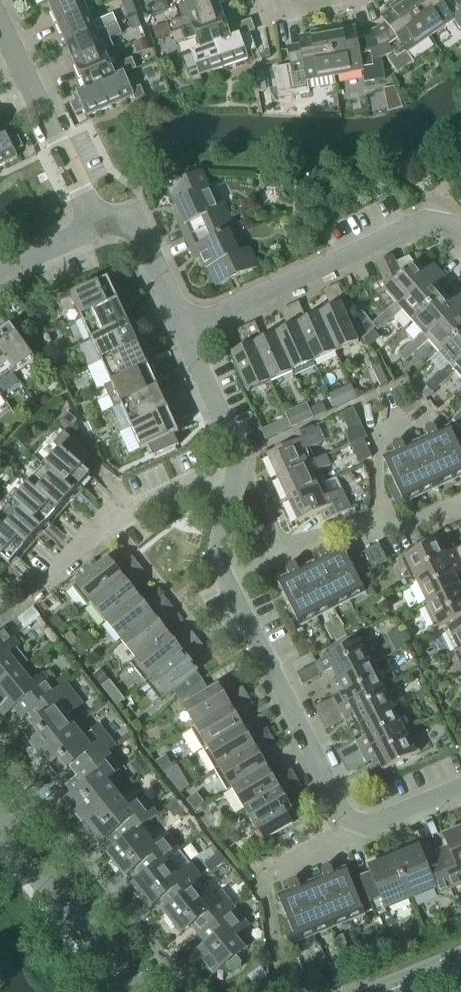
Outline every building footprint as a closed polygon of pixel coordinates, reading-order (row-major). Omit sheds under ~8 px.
[(47,1),(57,23),(87,11),(82,0),(50,0),(47,1)] [(131,0),(124,0),(121,1),(124,11),(133,7),(131,0)] [(167,24),(171,34),(222,16),(217,0),(195,0),(184,4),(175,7),(179,20),(167,24)] [(430,37),(404,0),(400,0),(393,5),(391,9),(381,17),(385,23),(375,31),(372,31),(383,58),(386,57),(389,63),(397,75),(415,62),(408,52),(430,37)] [(430,37),(453,20),(460,31),(460,30),(460,0),(404,0),(430,37)] [(112,14),(92,22),(87,11),(57,23),(66,45),(116,24),(112,14)] [(230,39),(230,38),(222,16),(171,34),(174,43),(195,36),(199,48),(200,49),(215,44),(230,39)] [(122,36),(121,34),(116,24),(66,45),(76,68),(115,51),(110,41),(122,36)] [(372,31),(369,32),(357,35),(355,27),(342,29),(338,27),(325,29),(333,76),(362,72),(364,83),(385,80),(383,65),(381,59),(383,58),(372,31)] [(307,81),(333,76),(325,29),(313,31),(310,35),(298,37),(299,45),(286,47),(290,65),(272,68),(278,98),(309,93),(307,81)] [(215,44),(223,68),(247,59),(245,52),(255,49),(251,38),(246,39),(243,33),(230,38),(230,39),(215,44)] [(199,76),(223,68),(215,44),(200,49),(199,48),(191,51),(197,69),(187,72),(191,83),(201,80),(199,76)] [(136,69),(131,58),(120,63),(115,51),(76,68),(85,89),(72,95),(85,90),(100,84),(123,74),(136,69)] [(130,90),(123,74),(100,84),(110,107),(133,97),(134,101),(144,97),(140,86),(130,90)] [(86,117),(110,107),(100,84),(85,90),(72,95),(74,101),(69,103),(74,114),(84,110),(86,117)] [(17,159),(13,152),(23,147),(17,137),(12,139),(9,133),(1,137),(0,138),(0,167),(17,159)] [(222,202),(216,205),(201,172),(167,188),(182,221),(177,223),(185,239),(230,219),(222,202)] [(234,236),(237,235),(230,219),(185,239),(191,254),(196,252),(204,269),(206,269),(214,287),(257,268),(248,248),(241,251),(234,236)] [(409,259),(396,265),(392,257),(376,264),(387,288),(384,291),(395,303),(380,316),(386,323),(396,315),(393,311),(438,272),(431,265),(423,272),(415,264),(414,265),(409,259)] [(411,322),(442,295),(435,287),(444,279),(438,272),(393,311),(396,315),(401,310),(411,322)] [(81,319),(118,302),(107,280),(70,296),(81,319)] [(344,313),(348,310),(337,285),(323,292),(331,310),(318,315),(335,353),(357,343),(344,313)] [(460,306),(460,299),(458,296),(449,303),(442,295),(411,322),(421,334),(407,346),(414,354),(423,346),(419,342),(460,306)] [(91,341),(128,324),(118,302),(81,319),(91,341)] [(318,315),(306,321),(297,303),(288,307),(313,363),(335,353),(318,315)] [(460,333),(460,306),(419,342),(423,346),(428,342),(439,353),(460,333)] [(291,373),(313,363),(288,307),(279,311),(288,329),(274,335),(291,373)] [(371,324),(363,314),(352,319),(362,341),(375,328),(371,324)] [(377,331),(386,323),(380,316),(371,324),(375,328),(377,331)] [(274,335),(262,341),(254,323),(244,327),(269,383),(291,373),(274,335)] [(101,363),(138,346),(128,324),(91,341),(101,363)] [(14,373),(34,359),(10,326),(0,333),(0,354),(14,373)] [(247,393),(269,383),(244,327),(236,331),(244,349),(230,355),(247,393)] [(460,361),(460,333),(439,353),(452,369),(460,361)] [(111,385),(148,368),(138,346),(101,363),(111,385)] [(404,362),(414,354),(407,346),(398,354),(401,359),(404,362)] [(14,373),(0,354),(0,383),(14,373)] [(449,377),(455,372),(460,379),(460,361),(452,369),(446,373),(449,377)] [(114,410),(121,407),(158,390),(148,368),(111,385),(104,388),(114,410)] [(449,377),(446,373),(443,370),(434,378),(440,385),(449,377)] [(431,393),(440,385),(434,378),(425,386),(431,393)] [(357,399),(351,386),(329,396),(335,409),(357,399)] [(109,398),(105,389),(92,395),(96,404),(109,398)] [(114,410),(113,411),(123,433),(131,429),(168,413),(158,390),(121,407),(114,410)] [(287,420),(261,432),(265,441),(325,413),(321,404),(309,410),(306,404),(284,414),(287,420)] [(350,445),(363,439),(366,438),(353,409),(340,415),(348,433),(345,434),(350,445)] [(123,433),(119,435),(128,456),(140,450),(148,447),(153,458),(178,446),(174,435),(177,433),(168,413),(131,429),(123,433)] [(435,428),(430,426),(425,429),(424,433),(428,441),(417,446),(435,485),(460,473),(460,454),(450,431),(439,436),(435,428)] [(315,461),(309,449),(319,445),(312,427),(286,439),(289,446),(267,456),(277,479),(307,466),(306,465),(315,461)] [(78,465),(87,455),(63,433),(52,444),(59,450),(43,467),(74,494),(90,476),(78,465)] [(358,464),(371,458),(363,439),(350,445),(358,464)] [(406,451),(402,443),(397,442),(393,444),(391,448),(395,456),(384,462),(394,484),(387,487),(399,512),(406,509),(402,500),(435,485),(417,446),(406,451)] [(325,483),(319,471),(329,467),(325,456),(315,461),(306,465),(307,466),(277,479),(287,501),(313,489),(325,483)] [(58,512),(74,494),(43,467),(27,485),(58,512)] [(350,511),(341,491),(342,490),(336,478),(325,483),(313,489),(287,501),(297,523),(319,513),(324,523),(350,511)] [(42,530),(58,512),(27,485),(11,503),(42,530)] [(42,530),(11,503),(0,516),(0,526),(25,548),(42,530)] [(25,548),(0,526),(0,558),(9,566),(25,548)] [(460,560),(460,547),(444,555),(438,543),(401,561),(412,584),(460,560)] [(372,568),(386,561),(378,546),(364,553),(372,568)] [(330,607),(363,590),(366,598),(374,594),(361,570),(354,573),(344,552),(332,558),(328,550),(323,548),(320,550),(318,554),(322,562),(311,568),(330,607)] [(86,607),(90,604),(137,566),(131,558),(115,570),(106,559),(71,588),(86,607)] [(460,574),(460,560),(412,584),(422,607),(460,588),(454,577),(460,574)] [(300,574),(296,566),(291,565),(287,566),(285,571),(289,579),(278,585),(298,623),(330,607),(311,568),(300,574)] [(105,623),(137,597),(128,586),(143,573),(137,566),(90,604),(105,623)] [(460,615),(460,592),(460,588),(422,607),(433,629),(460,615)] [(120,641),(167,603),(161,595),(145,608),(137,597),(105,623),(120,641)] [(135,660),(167,635),(158,623),(174,611),(167,603),(120,641),(135,660)] [(25,630),(40,618),(33,608),(17,620),(25,630)] [(443,632),(454,654),(460,651),(460,623),(443,632)] [(20,669),(28,663),(16,649),(19,647),(19,646),(6,630),(5,629),(0,633),(0,684),(20,669)] [(397,632),(388,636),(396,652),(405,647),(397,632)] [(150,679),(197,641),(191,633),(175,645),(167,635),(135,660),(130,664),(146,683),(150,680),(150,679)] [(178,699),(201,681),(196,673),(197,672),(188,661),(203,648),(197,641),(150,679),(150,680),(165,698),(172,692),(178,699)] [(337,682),(374,663),(363,641),(296,674),(302,685),(332,670),(337,682)] [(319,719),(385,686),(374,663),(337,682),(343,693),(313,708),(319,719)] [(31,683),(20,669),(0,684),(0,712),(3,716),(14,708),(22,718),(28,713),(55,692),(42,675),(31,683)] [(117,706),(125,700),(110,681),(102,687),(117,706)] [(194,727),(246,696),(242,688),(225,698),(217,685),(207,691),(201,681),(178,699),(182,707),(194,727)] [(64,717),(80,704),(64,684),(55,692),(28,713),(35,722),(22,732),(40,755),(73,728),(64,717)] [(360,726),(396,708),(385,686),(319,719),(324,730),(354,715),(360,726)] [(203,750),(242,727),(234,715),(252,705),(246,696),(194,727),(190,729),(203,750)] [(341,764),(408,730),(396,708),(360,726),(365,737),(335,752),(341,764)] [(106,753),(114,746),(97,726),(82,739),(73,728),(40,755),(57,776),(70,766),(77,776),(106,753)] [(215,771),(271,738),(266,729),(249,739),(242,727),(203,750),(215,771)] [(382,771),(419,753),(408,730),(341,764),(346,774),(376,759),(382,771)] [(227,792),(231,790),(266,769),(259,756),(276,746),(271,738),(215,771),(227,792)] [(120,770),(106,753),(77,776),(67,783),(75,793),(69,798),(67,800),(67,803),(68,805),(82,823),(117,795),(106,781),(120,770)] [(244,811),(296,780),(291,771),(273,781),(266,769),(231,790),(244,811)] [(292,825),(285,814),(291,811),(284,798),(301,788),(296,780),(244,811),(256,831),(252,834),(250,838),(255,847),(292,825)] [(142,799),(128,809),(117,795),(82,823),(97,841),(99,842),(100,842),(102,842),(104,841),(109,837),(117,846),(139,830),(156,816),(142,799)] [(460,878),(460,829),(442,836),(447,848),(434,853),(449,890),(460,885),(460,878)] [(165,835),(152,846),(139,830),(117,846),(108,854),(112,859),(111,860),(119,871),(120,871),(126,877),(135,869),(142,878),(164,861),(178,850),(165,835)] [(434,853),(423,857),(418,846),(392,857),(409,899),(434,889),(437,895),(449,890),(434,853)] [(142,878),(133,885),(137,890),(135,892),(144,903),(145,902),(150,908),(160,900),(167,909),(194,887),(195,887),(202,881),(178,850),(164,861),(142,878)] [(385,909),(409,899),(392,857),(367,867),(369,873),(358,877),(375,920),(388,915),(385,909)] [(334,877),(331,869),(326,867),(322,868),(320,873),(324,881),(312,885),(328,926),(362,912),(346,872),(334,877)] [(290,894),(278,899),(287,922),(280,925),(290,950),(298,947),(295,939),(328,926),(312,885),(300,890),(297,883),(292,881),(289,882),(287,887),(290,894)] [(207,903),(195,887),(194,887),(167,909),(164,912),(168,918),(167,919),(175,929),(176,928),(181,934),(194,925),(201,934),(234,908),(221,892),(207,903)] [(235,936),(248,926),(234,908),(201,934),(208,943),(196,952),(204,962),(204,966),(207,970),(211,971),(213,974),(222,968),(227,974),(231,974),(241,967),(241,963),(236,956),(245,949),(235,936)]
